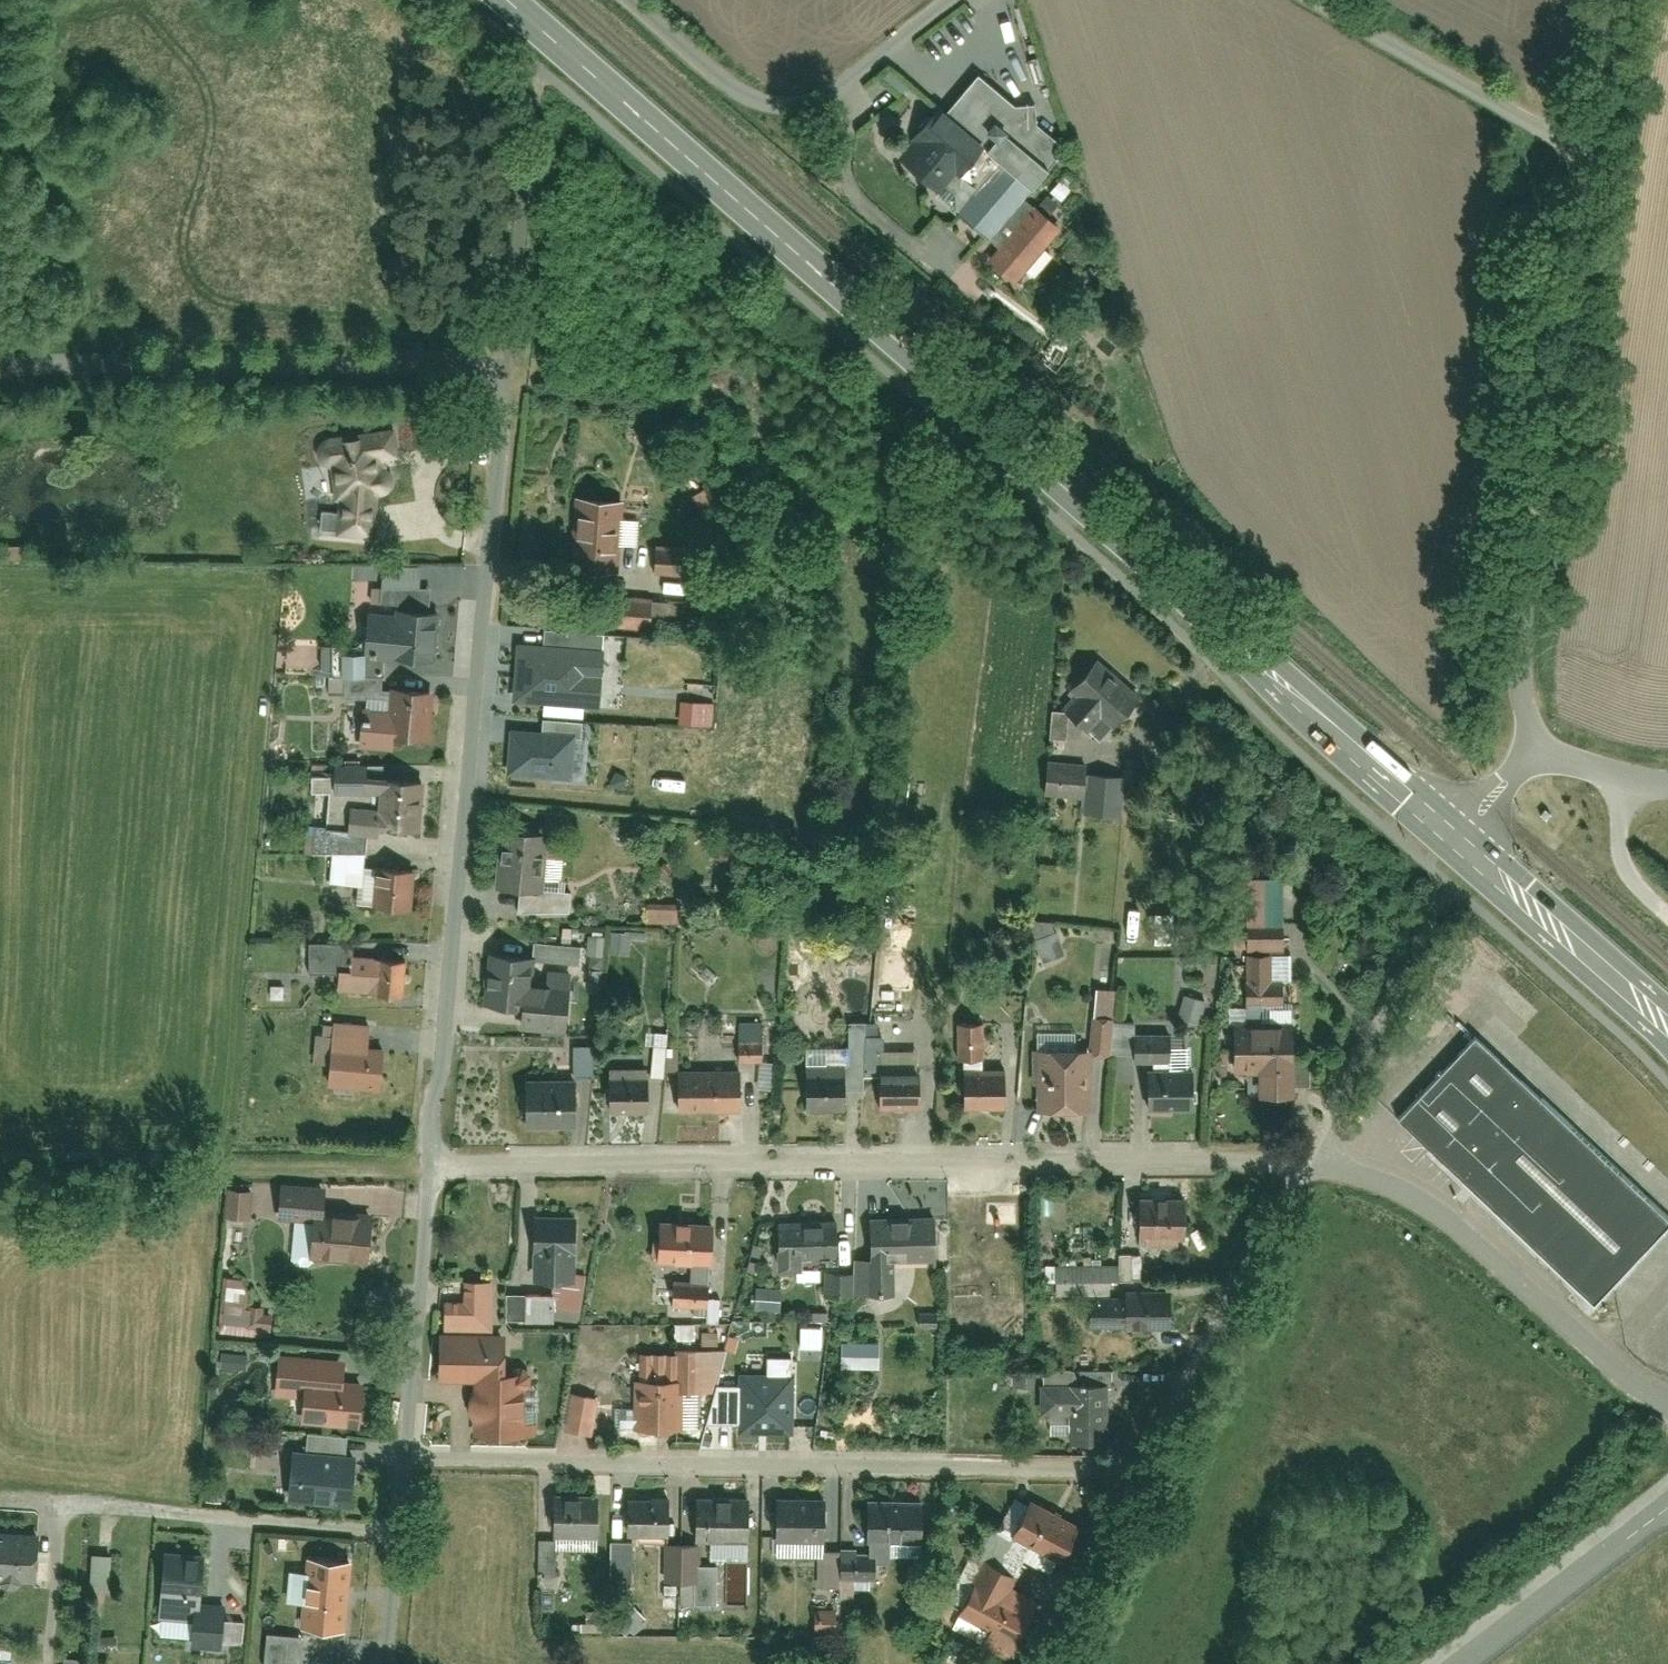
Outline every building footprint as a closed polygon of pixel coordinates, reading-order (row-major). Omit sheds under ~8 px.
[(941,100),(903,140),(912,151),(898,165),(987,240),(974,256),(1015,284),(1060,227),(1027,198),(1058,145),(1035,126),(1033,105),(1011,106),(976,77),(951,108),(941,100)] [(321,438),(321,535),(382,535),(382,438),(321,438)] [(572,501),(567,574),(614,577),(619,504),(572,501)] [(650,555),(650,587),(692,587),(692,555),(650,555)] [(606,608),(607,632),(650,630),(649,606),(606,608)] [(362,614),(361,663),(431,663),(431,614),(362,614)] [(510,700),(598,703),(601,630),(541,627),(541,640),(513,639),(510,700)] [(320,647),(319,679),(357,680),(358,648),(320,647)] [(1071,735),(1088,713),(1111,731),(1141,695),(1096,659),(1049,718),(1071,735)] [(387,697),(386,726),(356,725),(355,749),(392,750),(393,739),(430,740),(431,698),(387,697)] [(712,724),(713,699),(678,698),(677,723),(712,724)] [(505,761),(575,760),(575,716),(539,717),(539,726),(505,726),(505,761)] [(571,761),(506,762),(506,774),(571,774),(571,761)] [(1045,768),(1045,799),(1080,799),(1080,816),(1112,816),(1113,768),(1045,768)] [(315,778),(314,820),(352,821),(353,779),(315,778)] [(368,779),(368,830),(415,830),(415,779),(368,779)] [(329,856),(329,886),(359,886),(358,831),(309,831),(309,856),(329,856)] [(497,836),(494,892),(541,895),(544,838),(497,836)] [(370,870),(371,908),(410,907),(409,869),(370,870)] [(521,897),(520,918),(566,920),(567,899),(521,897)] [(1246,901),(1246,953),(1284,953),(1283,901),(1246,901)] [(647,909),(646,926),(678,927),(678,911),(647,909)] [(1034,925),(1034,963),(1065,964),(1065,926),(1034,925)] [(744,932),(747,981),(786,978),(783,929),(744,932)] [(587,965),(604,965),(605,940),(588,940),(587,965)] [(540,942),(539,965),(574,967),(575,944),(540,942)] [(303,976),(337,976),(338,995),(399,994),(398,959),(349,960),(349,949),(302,950),(303,976)] [(1241,988),(1241,1006),(1279,1005),(1279,986),(1272,986),(1272,957),(1249,957),(1250,988),(1241,988)] [(469,959),(466,1005),(509,1008),(512,962),(469,959)] [(1198,1021),(1203,997),(1181,992),(1176,1016),(1198,1021)] [(522,998),(521,1031),(564,1032),(565,999),(522,998)] [(328,1018),(324,1084),(378,1087),(380,1045),(366,1044),(367,1020),(328,1018)] [(760,1022),(737,1024),(741,1063),(764,1061),(760,1022)] [(1233,1075),(1253,1074),(1254,1099),(1291,1097),(1288,1023),(1230,1025),(1233,1075)] [(1090,1059),(1113,1059),(1113,1025),(1091,1025),(1090,1059)] [(847,1027),(848,1051),(807,1051),(807,1066),(847,1066),(863,1066),(862,1027),(847,1027)] [(956,1030),(955,1062),(978,1063),(979,1031),(956,1030)] [(647,1033),(647,1065),(663,1065),(662,1033),(647,1033)] [(1033,1041),(1034,1111),(1084,1110),(1083,1040),(1033,1041)] [(1393,1122),(1590,1312),(1667,1232),(1667,1231),(1471,1042),(1393,1122)] [(571,1044),(570,1065),(591,1066),(592,1044),(571,1044)] [(962,1078),(963,1111),(1002,1110),(1001,1077),(962,1078)] [(1152,1077),(1152,1112),(1201,1112),(1201,1077),(1152,1077)] [(676,1080),(676,1117),(735,1117),(735,1080),(676,1080)] [(876,1080),(876,1113),(918,1113),(918,1080),(876,1080)] [(603,1082),(603,1115),(644,1115),(644,1082),(603,1082)] [(803,1083),(803,1113),(840,1113),(841,1083),(803,1083)] [(519,1087),(520,1131),(577,1130),(576,1086),(519,1087)] [(223,1222),(247,1222),(247,1190),(223,1190),(223,1222)] [(278,1227),(309,1227),(308,1262),(365,1263),(366,1224),(323,1223),(323,1196),(279,1195),(278,1227)] [(1133,1203),(1134,1248),(1183,1247),(1182,1202),(1133,1203)] [(775,1225),(776,1271),(833,1271),(833,1224),(775,1225)] [(853,1261),(854,1297),(880,1296),(879,1269),(932,1267),(931,1224),(870,1226),(871,1260),(853,1261)] [(655,1228),(655,1264),(708,1264),(708,1228),(655,1228)] [(530,1229),(529,1287),(572,1288),(573,1230),(530,1229)] [(752,1236),(750,1252),(762,1254),(764,1245),(772,1246),(773,1239),(752,1236)] [(1118,1260),(1118,1284),(1139,1284),(1138,1260),(1118,1260)] [(224,1274),(219,1331),(269,1335),(271,1308),(244,1305),(246,1276),(224,1274)] [(440,1299),(441,1330),(492,1328),(490,1280),(461,1281),(462,1298),(440,1299)] [(669,1287),(670,1309),(704,1308),(704,1286),(669,1287)] [(751,1293),(751,1313),(780,1313),(779,1293),(751,1293)] [(519,1299),(522,1330),(551,1328),(548,1296),(519,1299)] [(1092,1303),(1094,1342),(1165,1339),(1164,1300),(1092,1303)] [(798,1346),(821,1346),(821,1325),(798,1324),(798,1346)] [(434,1339),(434,1381),(471,1381),(472,1439),(510,1438),(509,1339),(434,1339)] [(839,1368),(877,1367),(877,1340),(839,1340),(839,1368)] [(218,1351),(216,1377),(243,1379),(245,1353),(218,1351)] [(721,1357),(632,1354),(630,1430),(675,1431),(676,1397),(720,1398),(721,1357)] [(741,1431),(791,1431),(792,1358),(768,1357),(768,1377),(741,1376),(741,1431)] [(300,1401),(299,1427),(358,1430),(360,1395),(339,1394),(341,1365),(274,1361),(272,1399),(300,1401)] [(1105,1444),(1102,1386),(1039,1389),(1040,1420),(1062,1419),(1063,1446),(1105,1444)] [(566,1400),(564,1435),(589,1436),(591,1401),(566,1400)] [(351,1460),(339,1460),(339,1439),(277,1437),(275,1484),(291,1485),(290,1503),(349,1505),(351,1460)] [(770,1502),(771,1539),(826,1537),(824,1500),(770,1502)] [(691,1502),(691,1544),(743,1544),(743,1502),(691,1502)] [(866,1502),(864,1551),(918,1553),(920,1504),(866,1502)] [(621,1504),(622,1543),(669,1542),(668,1503),(621,1504)] [(1027,1503),(1008,1537),(1055,1564),(1075,1530),(1027,1503)] [(547,1508),(549,1551),(596,1549),(594,1506),(547,1508)] [(39,1585),(41,1545),(0,1542),(0,1582),(39,1585)] [(661,1552),(660,1586),(689,1587),(691,1553),(661,1552)] [(90,1556),(87,1588),(106,1589),(108,1558),(90,1556)] [(163,1562),(160,1604),(221,1608),(224,1566),(163,1562)] [(302,1564),(300,1629),(345,1630),(347,1565),(302,1564)] [(1015,1581),(983,1564),(950,1626),(1007,1656),(1033,1607),(1009,1594),(1015,1581)] [(262,1663),(299,1663),(299,1639),(262,1639),(262,1663)]
